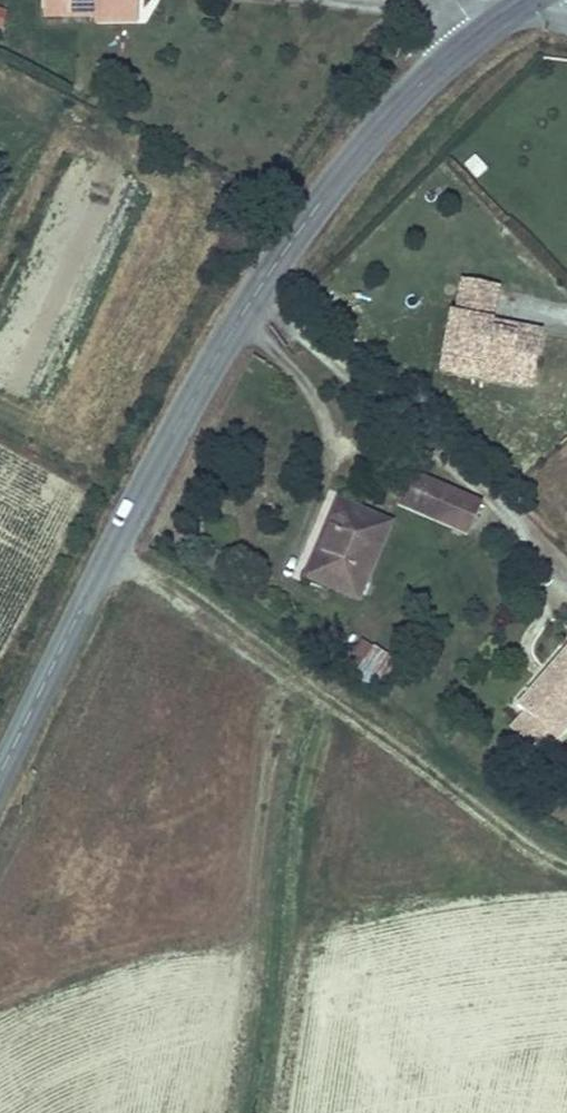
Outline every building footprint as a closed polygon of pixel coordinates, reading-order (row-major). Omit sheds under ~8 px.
[(98,16),(98,8),(134,8),(134,0),(44,0),(44,17),(98,16)] [(98,8),(98,16),(98,22),(135,22),(134,8),(98,8)] [(531,389),(542,334),(493,325),(499,291),(464,285),(458,318),(454,317),(446,360),(484,367),(481,380),(531,389)] [(481,380),(484,367),(446,360),(443,373),(481,380)] [(480,504),(411,475),(398,506),(467,535),(480,504)] [(337,503),(308,569),(336,581),(333,589),(355,599),(387,524),(337,503)] [(330,629),(327,637),(336,642),(340,634),(330,629)] [(348,659),(360,667),(373,648),(360,640),(348,659)] [(566,727),(566,647),(547,670),(552,675),(545,682),(540,678),(516,705),(525,713),(550,735),(555,740),(566,727)] [(373,648),(360,667),(355,675),(375,688),(393,660),(373,648)] [(552,675),(547,670),(540,678),(545,682),(552,675)] [(550,735),(525,713),(511,728),(537,750),(550,735)]
